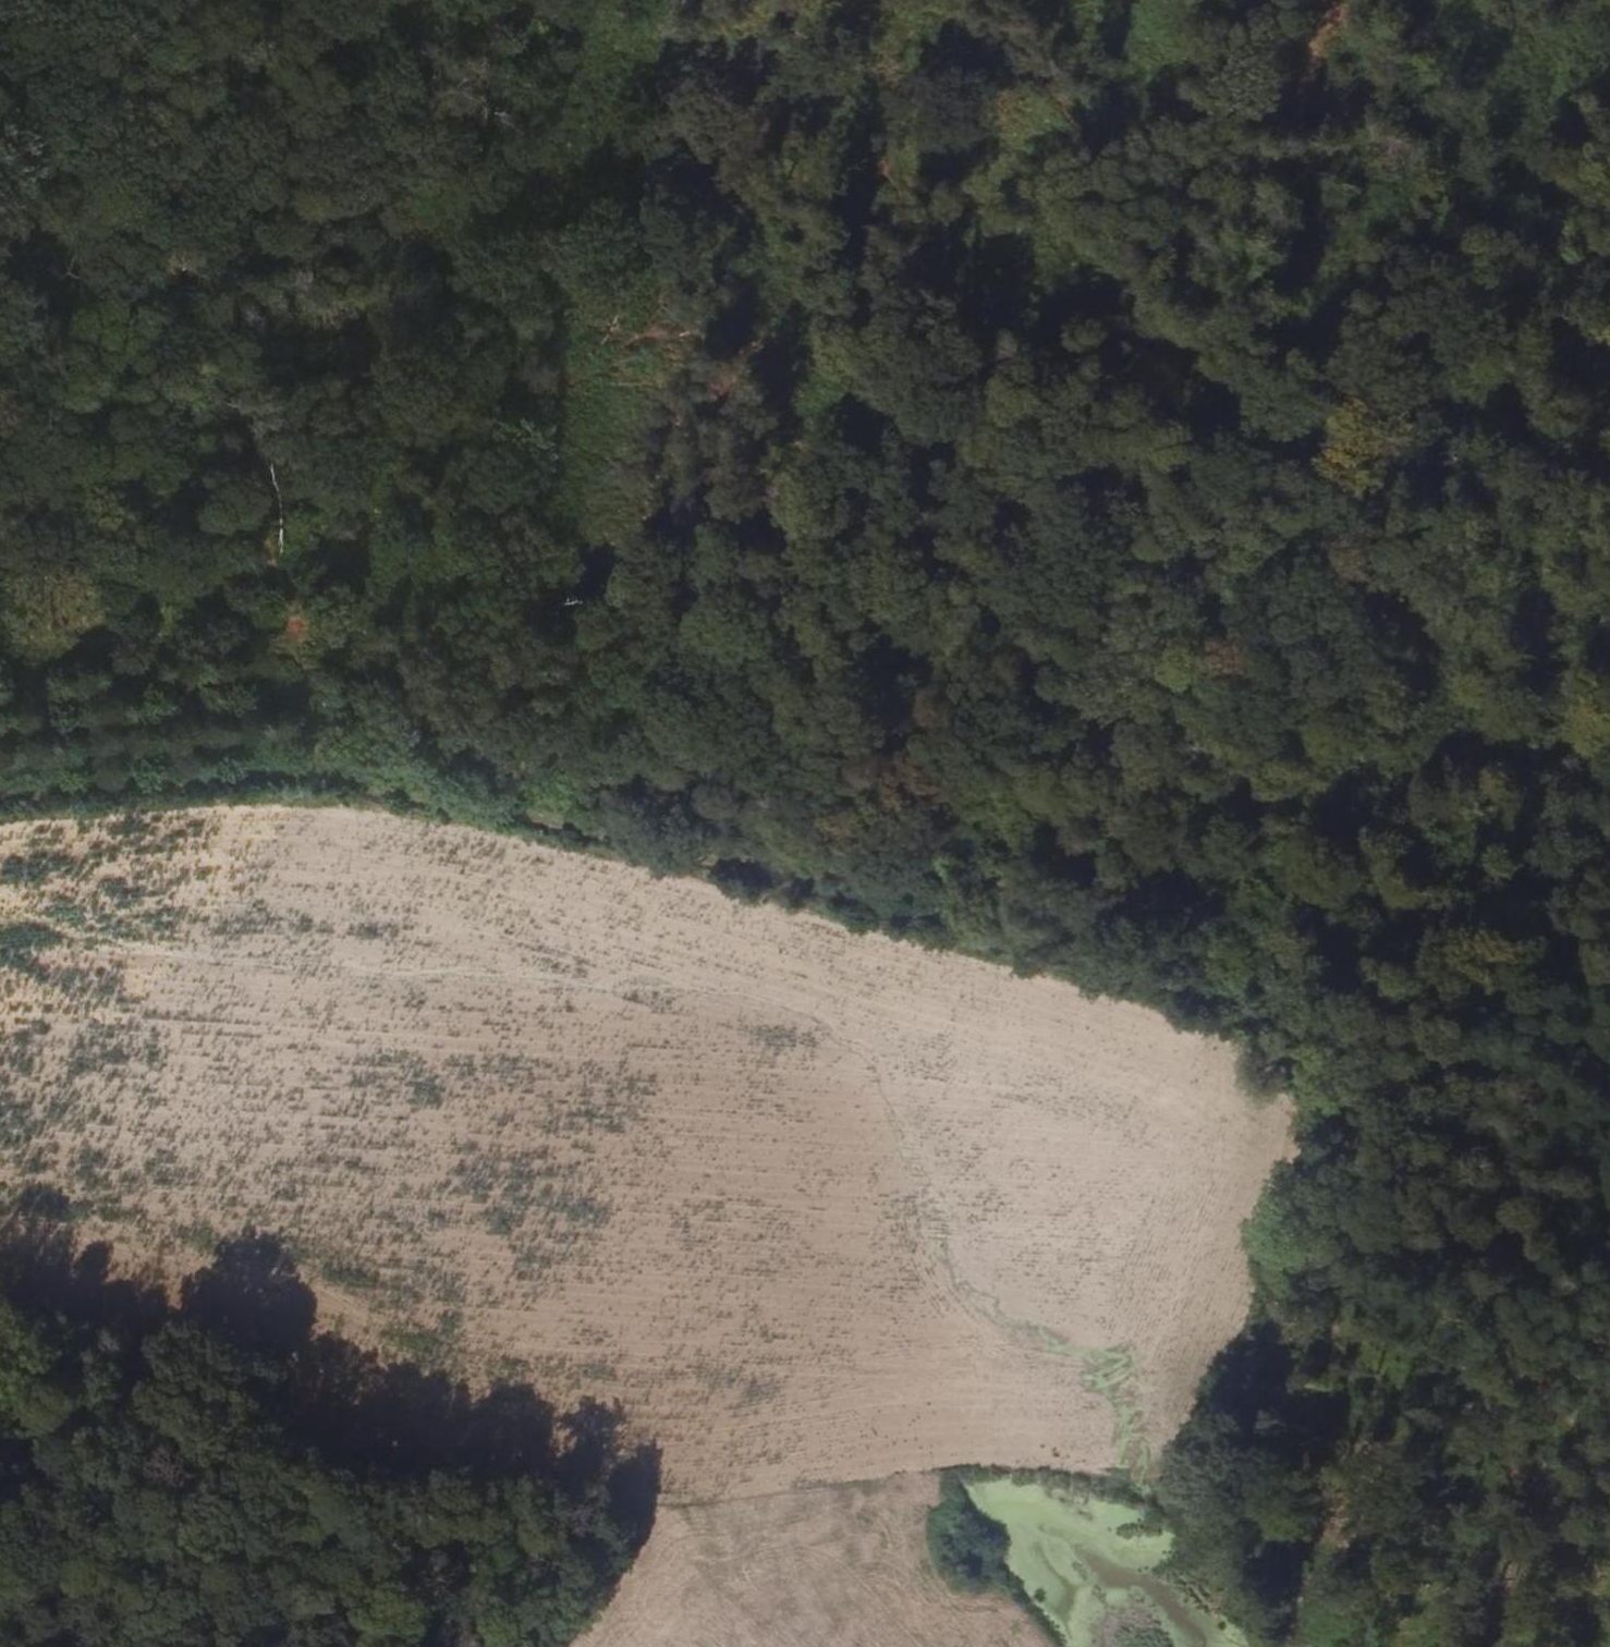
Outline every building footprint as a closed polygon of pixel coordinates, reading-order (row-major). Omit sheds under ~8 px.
[(454,1576),(457,1552),(440,1549),(436,1573),(454,1576)]
